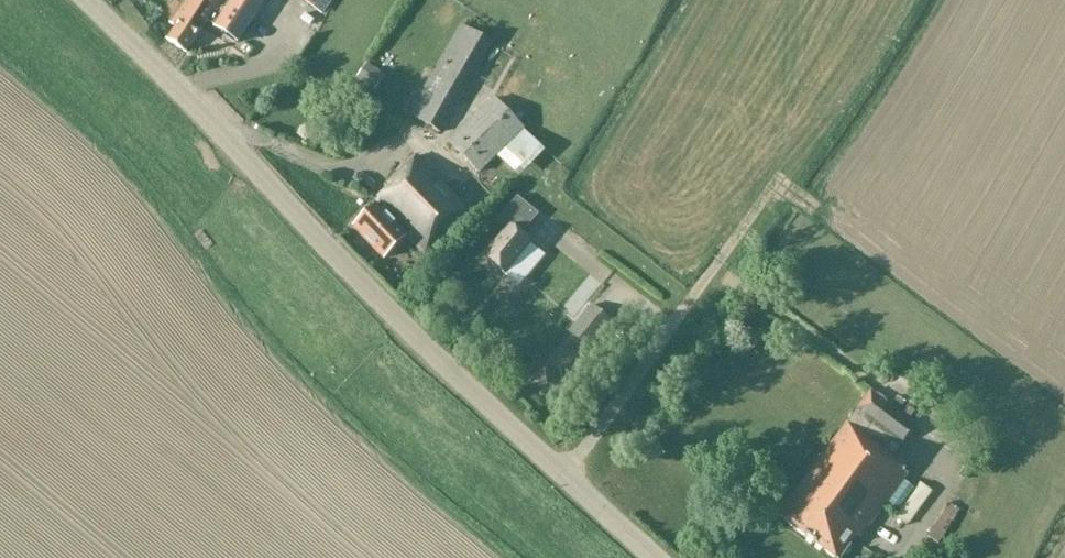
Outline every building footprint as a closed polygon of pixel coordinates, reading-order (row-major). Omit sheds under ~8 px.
[(206,20),(216,26),(214,28),(235,43),(265,0),(232,0),(229,4),(224,1),(225,0),(187,0),(170,25),(174,28),(167,39),(185,51),(206,20)] [(316,11),(323,0),(300,0),(316,11)] [(492,45),(460,27),(409,115),(441,133),(492,45)] [(359,75),(356,79),(374,92),(385,77),(376,71),(367,64),(359,75)] [(494,99),(449,143),(478,173),(523,130),(494,99)] [(367,176),(375,163),(363,155),(355,169),(367,176)] [(371,206),(374,209),(352,231),(382,262),(405,240),(423,259),(468,216),(413,160),(382,190),(385,192),(371,206)] [(498,221),(508,228),(484,257),(505,275),(531,243),(522,235),(539,216),(517,198),(498,221)] [(591,306),(568,333),(590,352),(613,325),(591,306)] [(546,384),(561,382),(558,367),(543,370),(546,384)] [(831,557),(841,557),(857,538),(859,540),(908,477),(888,462),(891,458),(890,458),(914,426),(872,395),(779,518),(831,557)] [(895,519),(907,527),(931,495),(920,487),(895,519)] [(949,504),(928,538),(940,546),(960,512),(949,504)]
